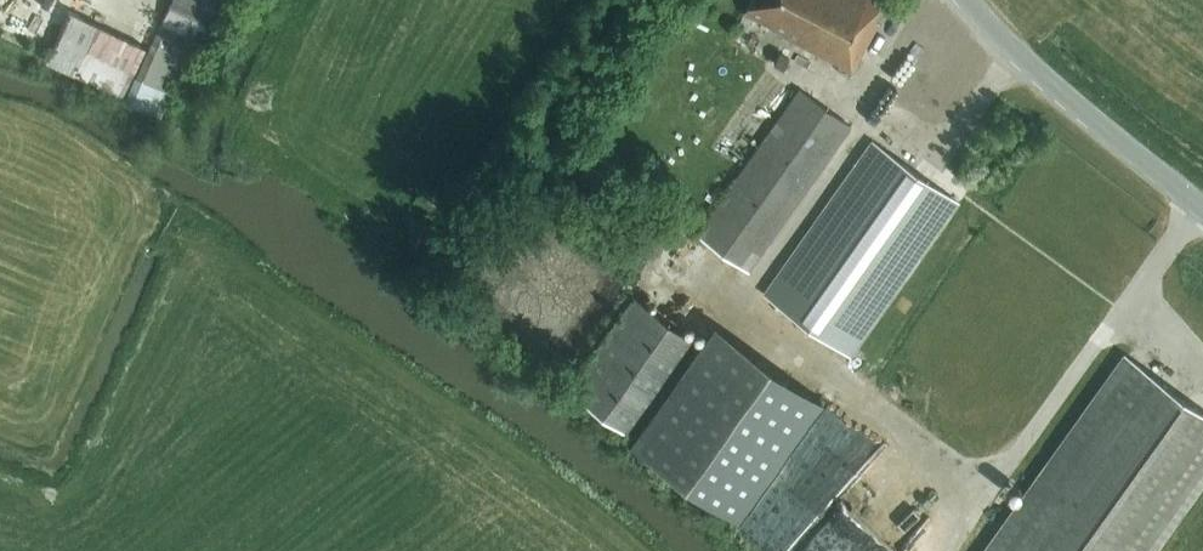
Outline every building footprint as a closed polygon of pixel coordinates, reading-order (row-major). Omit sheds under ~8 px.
[(160,24),(215,50),(237,0),(171,0),(160,24)] [(877,21),(874,19),(884,0),(751,0),(747,7),(773,21),(769,27),(851,70),(877,21)] [(46,61),(68,72),(121,96),(145,46),(69,10),(46,61)] [(175,72),(186,47),(190,40),(159,25),(155,32),(138,72),(135,77),(122,105),(159,121),(171,93),(167,91),(175,72)] [(773,62),(784,67),(789,58),(778,53),(773,62)] [(696,234),(748,271),(851,126),(798,89),(696,234)] [(872,141),(764,293),(851,355),(959,202),(872,141)] [(947,168),(970,185),(978,175),(955,158),(947,168)] [(695,259),(701,242),(675,234),(670,251),(695,259)] [(571,391),(632,434),(697,343),(637,300),(571,391)] [(738,518),(822,398),(713,322),(629,441),(738,518)] [(980,550),(1156,550),(1202,485),(1202,409),(1123,351),(980,550)] [(934,517),(906,493),(924,472),(891,443),(834,508),(845,518),(840,523),(860,540),(851,550),(904,550),(934,517)]
